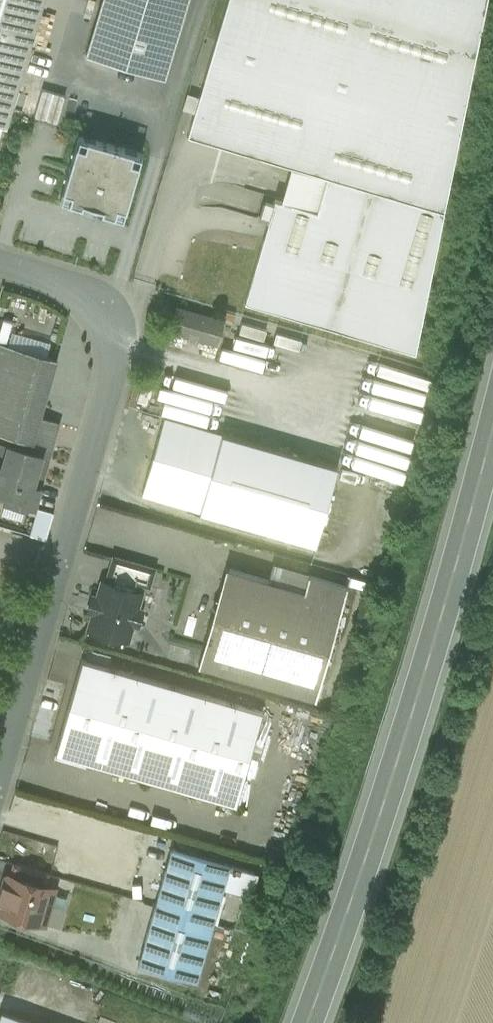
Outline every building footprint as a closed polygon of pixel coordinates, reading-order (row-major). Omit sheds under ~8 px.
[(2,124),(6,125),(43,0),(0,0),(0,131),(2,124)] [(163,77),(186,0),(104,0),(87,55),(163,77)] [(188,135),(291,165),(281,201),(275,199),(244,301),(415,352),(486,0),(227,0),(188,135)] [(34,115),(57,122),(65,95),(42,88),(34,115)] [(141,152),(78,133),(60,197),(82,203),(83,199),(102,205),(101,209),(123,215),(141,152)] [(224,321),(175,306),(168,328),(218,343),(224,321)] [(10,328),(12,320),(1,317),(0,322),(0,339),(46,352),(49,339),(10,328)] [(0,343),(0,432),(20,437),(33,441),(40,416),(57,359),(0,343)] [(58,421),(40,416),(33,441),(51,446),(58,421)] [(221,433),(164,416),(142,493),(199,510),(221,433)] [(337,466),(221,433),(199,510),(315,543),(337,466)] [(20,437),(17,447),(8,445),(2,466),(0,465),(0,492),(6,494),(4,499),(33,508),(51,446),(33,441),(20,437)] [(30,533),(46,536),(51,509),(36,506),(30,533)] [(154,567),(113,555),(108,574),(110,575),(139,583),(149,586),(154,567)] [(302,584),(305,567),(270,561),(267,577),(302,584)] [(304,589),(228,567),(228,566),(226,566),(225,568),(226,568),(221,585),(220,585),(220,587),(215,604),(236,610),(219,669),(315,696),(347,585),(308,574),(304,589)] [(139,583),(110,575),(109,581),(102,580),(98,596),(92,595),(87,609),(93,611),(89,628),(127,639),(132,622),(138,624),(142,609),(136,608),(141,591),(137,590),(139,583)] [(215,604),(214,606),(215,606),(210,623),(209,623),(209,625),(204,643),(203,644),(204,645),(199,662),(198,662),(198,663),(200,664),(218,669),(217,669),(219,670),(219,669),(236,610),(215,604)] [(262,710),(82,659),(55,751),(235,803),(262,710)] [(229,863),(171,846),(154,904),(213,921),(222,889),(228,869),(229,863)] [(48,873),(13,863),(10,875),(44,885),(48,873)] [(228,869),(222,889),(253,898),(259,878),(228,869)] [(10,875),(6,877),(0,899),(0,909),(25,917),(26,919),(35,922),(38,920),(43,922),(53,888),(44,885),(10,875)] [(213,921),(154,904),(138,962),(196,979),(213,921)] [(2,1011),(0,1017),(0,1022),(35,1022),(2,1011)]
